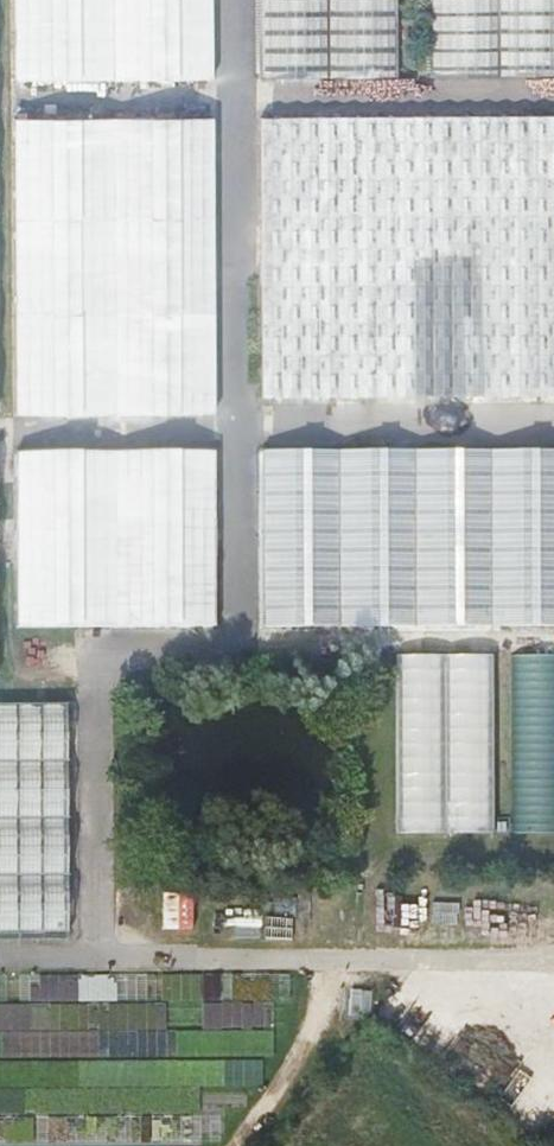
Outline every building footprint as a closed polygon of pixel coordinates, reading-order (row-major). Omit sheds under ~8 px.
[(14,78),(215,77),(215,0),(14,0),(14,78)] [(263,73),(399,72),(399,0),(262,0),(263,73)] [(434,71),(553,70),(553,0),(434,0),(434,71)] [(262,114),(264,396),(553,394),(553,112),(262,114)] [(15,115),(18,413),(218,411),(215,113),(15,115)] [(553,624),(553,445),(264,448),(265,626),(553,624)] [(18,625),(218,624),(218,448),(18,448),(18,625)] [(553,830),(553,651),(513,651),(515,831),(553,830)] [(398,652),(398,831),(496,831),(496,652),(398,652)] [(262,1001),(262,1017),(279,1017),(280,973),(160,971),(159,1000),(262,1001)] [(231,1081),(263,1082),(264,1060),(232,1059),(231,1081)]
